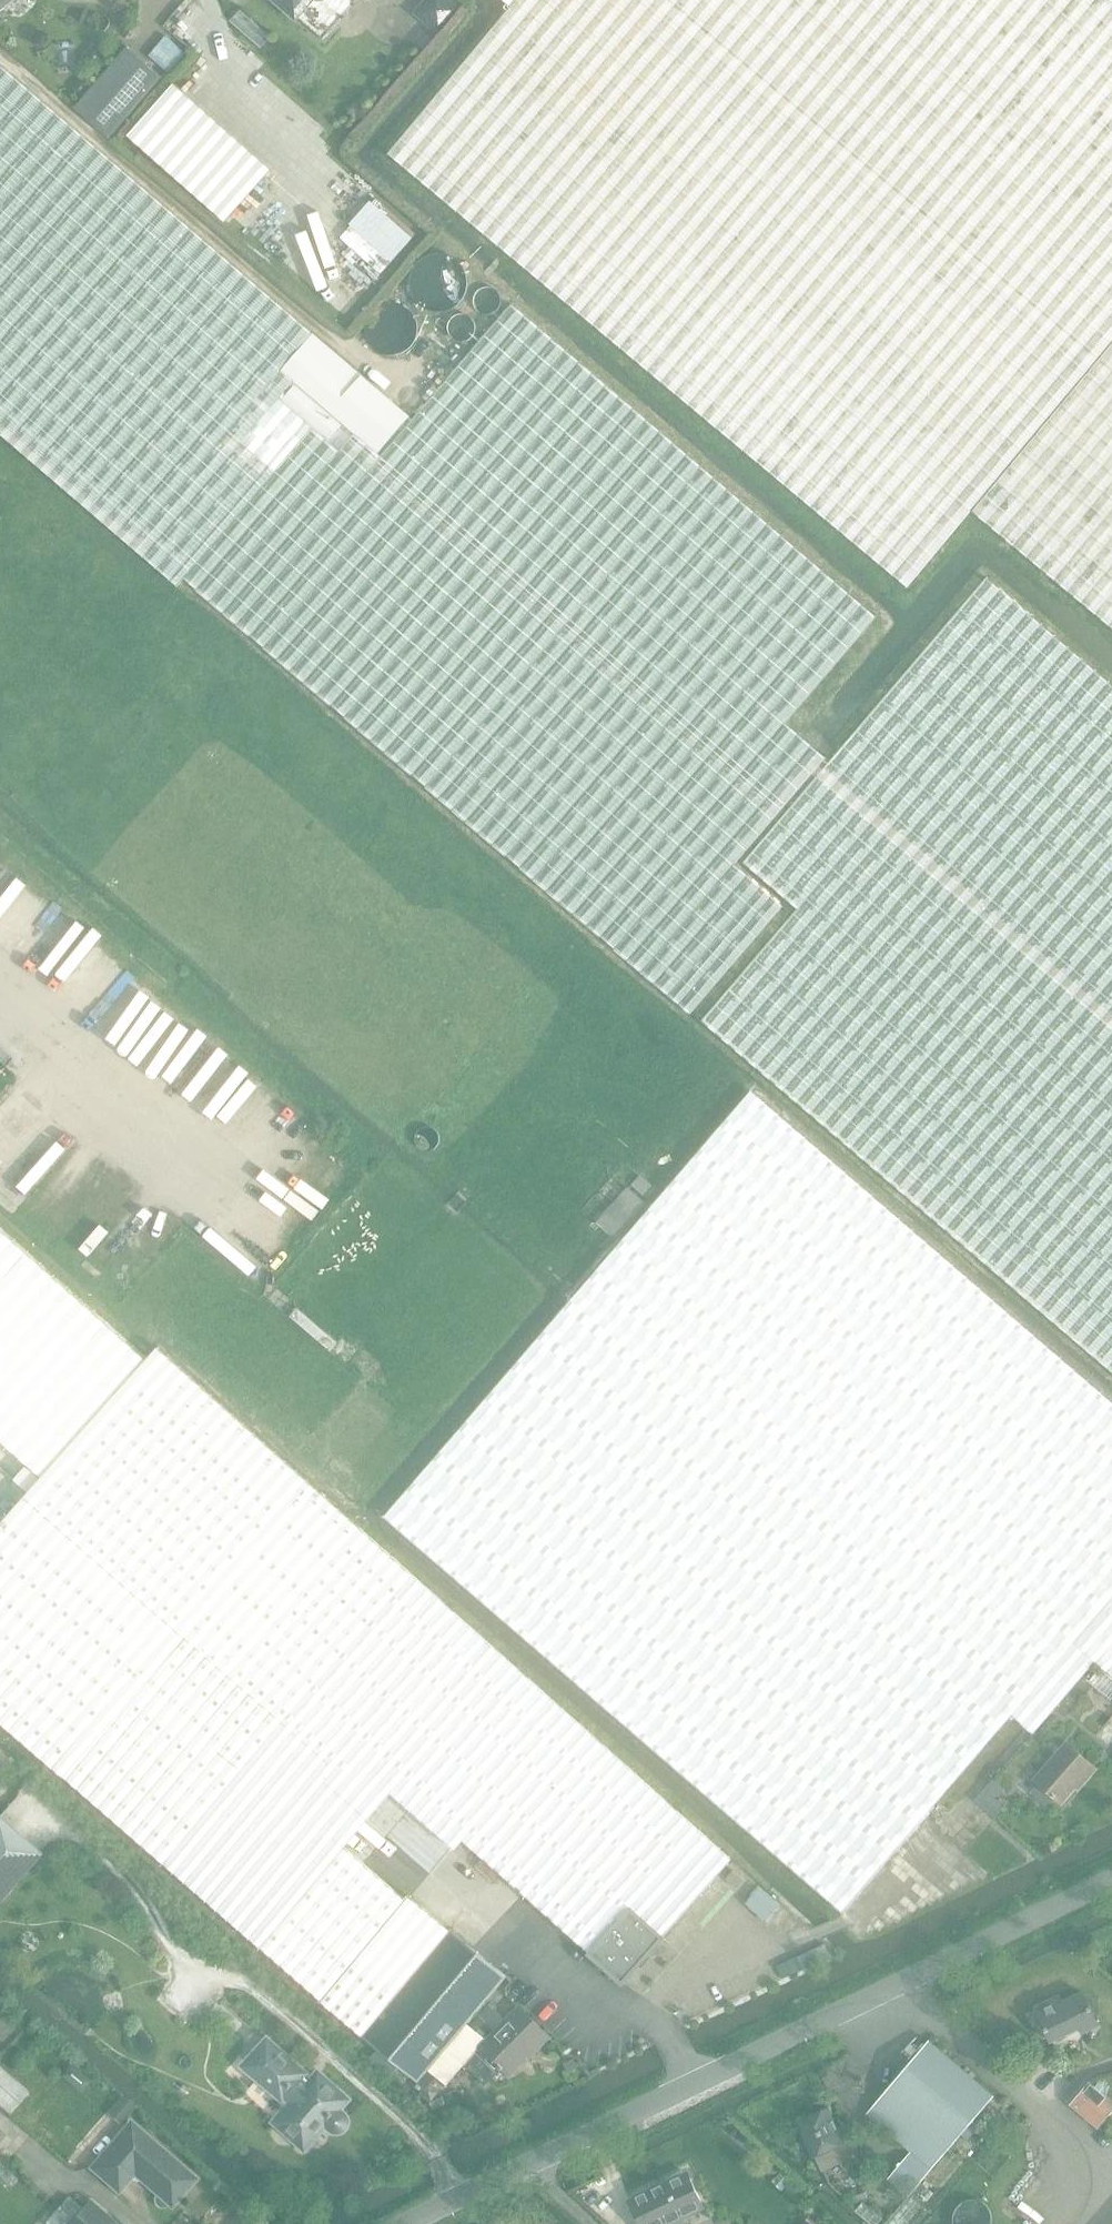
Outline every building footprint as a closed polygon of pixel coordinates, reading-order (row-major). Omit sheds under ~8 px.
[(15,0),(0,0),(0,12),(15,0)] [(358,0),(275,0),(323,41),(358,0)] [(767,468),(909,586),(971,511),(1111,629),(1111,0),(518,0),(512,8),(390,155),(767,468)] [(461,9),(452,0),(423,0),(411,13),(437,35),(461,9)] [(512,8),(518,0),(502,0),(512,8)] [(240,10),(230,21),(261,47),(270,37),(240,10)] [(165,36),(148,56),(168,73),(185,53),(165,36)] [(92,46),(83,56),(87,66),(102,70),(109,62),(102,48),(92,46)] [(83,97),(73,108),(109,138),(162,77),(126,47),(111,64),(104,72),(90,89),(83,97)] [(688,1013),(781,906),(733,864),(824,757),(787,725),(878,619),(513,305),(414,420),(381,459),(352,434),(337,452),(264,389),(312,333),(0,66),(0,435),(174,584),(180,577),(688,1013)] [(371,201),(350,225),(392,262),(413,238),(371,201)] [(463,284),(462,277),(461,271),(458,265),(454,260),(448,255),(442,252),(438,250),(431,249),(422,249),(417,251),(410,254),(405,258),(401,263),(396,270),(394,276),(394,283),(394,291),(396,297),(399,303),(404,308),(408,312),(413,315),(420,318),(426,318),(432,318),(440,316),(445,314),(452,309),(456,304),(460,298),(462,291),(463,284)] [(414,420),(312,333),(264,389),(337,452),(352,434),(381,459),(414,420)] [(703,1021),(1111,1372),(1111,685),(987,578),(743,863),(798,909),(703,1021)] [(153,879),(143,891),(151,897),(161,885),(153,879)] [(767,1849),(848,1918),(1013,1718),(1035,1736),(1095,1663),(1111,1676),(1111,1405),(744,1093),(387,1527),(767,1849)] [(614,1239),(646,1203),(626,1186),(594,1223),(614,1239)] [(42,1478),(0,1525),(0,1721),(322,2001),(321,2002),(335,2014),(361,2036),(450,1929),(408,1895),(404,1899),(345,1847),(392,1792),(455,1849),(464,1840),(623,1982),(732,1859),(349,1518),(158,1347),(149,1358),(147,1360),(0,1229),(0,1441),(42,1478)] [(42,1478),(0,1441),(0,1525),(42,1478)] [(1037,1782),(1030,1791),(1046,1805),(1053,1796),(1062,1804),(1095,1766),(1068,1743),(1036,1781),(1037,1782)] [(41,1853),(0,1818),(0,1900),(41,1853)] [(759,1887),(744,1904),(765,1922),(780,1905),(759,1887)] [(363,2036),(418,2082),(467,2024),(506,1976),(451,1930),(363,2036)] [(1099,2025),(1084,1993),(1063,2003),(1060,1997),(1036,2009),(1044,2026),(1043,2026),(1040,2028),(1046,2039),(1049,2037),(1051,2041),(1081,2027),(1083,2032),(1099,2025)] [(495,2033),(481,2047),(510,2075),(527,2058),(526,2057),(548,2035),(520,2008),(507,2021),(488,2004),(471,2022),(479,2029),(484,2023),(495,2033)] [(485,2039),(467,2024),(418,2082),(425,2087),(426,2089),(430,2084),(431,2084),(435,2079),(445,2086),(485,2039)] [(345,2115),(339,2109),(346,2100),(313,2071),(310,2074),(266,2035),(238,2066),(282,2105),(272,2118),(305,2147),(318,2133),(314,2129),(320,2122),(331,2131),(336,2134),(341,2133),(346,2130),(349,2125),(348,2119),(345,2115)] [(993,2097),(929,2041),(864,2115),(909,2153),(885,2181),(906,2197),(929,2171),(931,2169),(993,2097)] [(31,2090),(0,2064),(0,2103),(11,2113),(31,2090)] [(425,2087),(420,2093),(430,2102),(431,2103),(432,2101),(440,2091),(431,2084),(430,2084),(426,2089),(425,2087)] [(1088,2084),(1070,2106),(1098,2130),(1111,2114),(1111,2104),(1089,2084),(1088,2084)] [(430,2102),(433,2109),(446,2103),(443,2096),(432,2101),(431,2103),(430,2102)] [(119,2097),(109,2109),(124,2122),(134,2110),(119,2097)] [(820,2175),(859,2156),(844,2126),(834,2131),(823,2109),(810,2115),(806,2113),(799,2116),(796,2123),(794,2124),(820,2175)] [(117,2191),(132,2172),(157,2193),(153,2197),(153,2200),(153,2202),(154,2205),(156,2207),(160,2208),(164,2207),(166,2206),(168,2203),(170,2205),(195,2178),(129,2121),(90,2167),(117,2191)] [(8,2189),(18,2178),(0,2161),(0,2182),(8,2189)] [(631,2201),(640,2218),(636,2219),(638,2223),(686,2223),(683,2216),(706,2206),(691,2173),(686,2175),(684,2170),(670,2177),(672,2182),(631,2201)] [(111,2220),(109,2223),(86,2203),(81,2208),(68,2196),(57,2209),(70,2221),(67,2223),(116,2223),(111,2220)] [(885,2223),(903,2223),(919,2205),(909,2196),(885,2223)] [(855,2211),(871,2223),(878,2223),(882,2219),(862,2202),(855,2211)]
